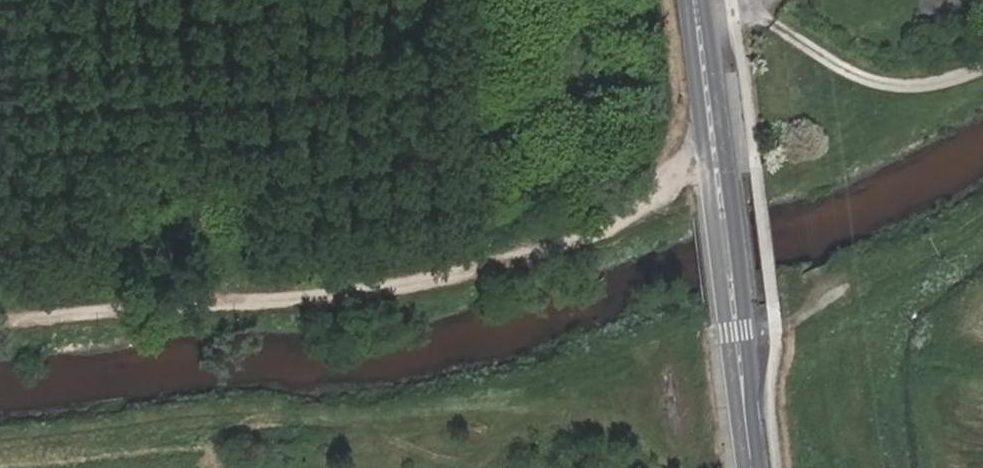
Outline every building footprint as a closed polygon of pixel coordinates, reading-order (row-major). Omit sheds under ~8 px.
[(187,225),(164,224),(163,240),(186,242),(187,225)]
